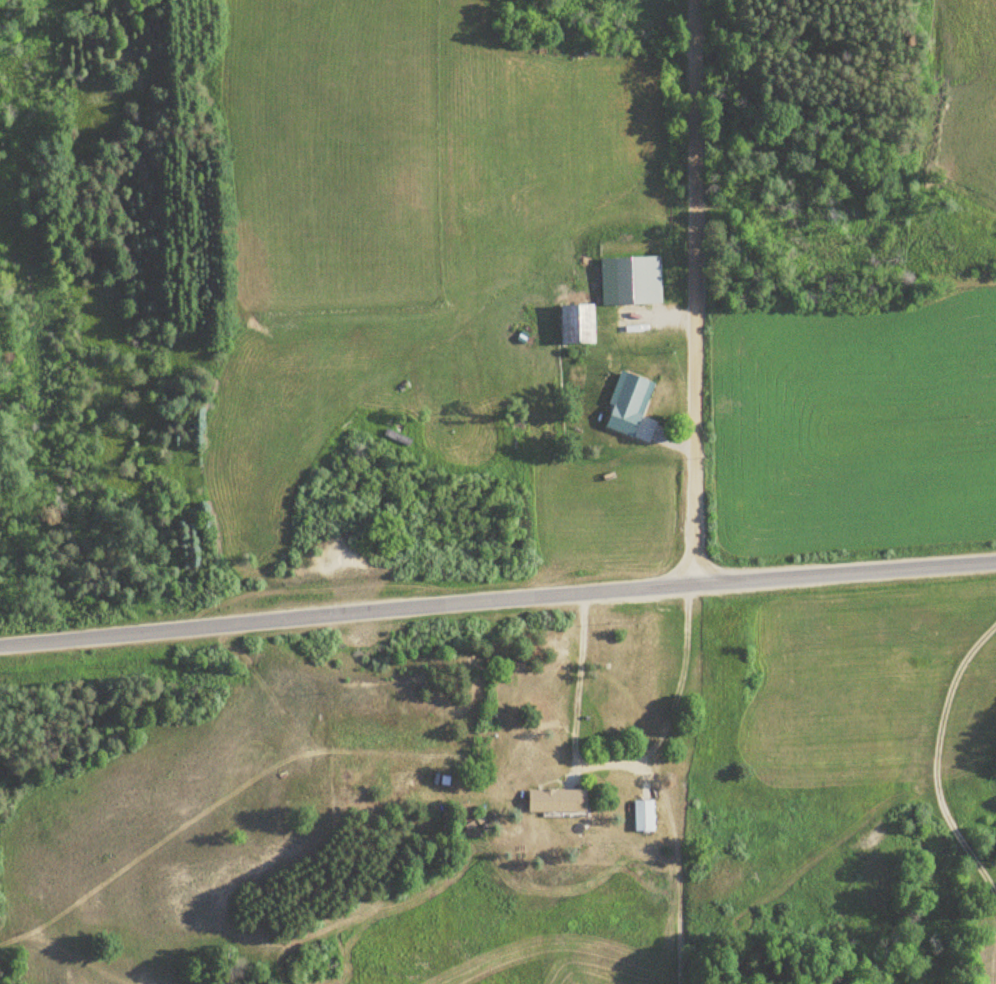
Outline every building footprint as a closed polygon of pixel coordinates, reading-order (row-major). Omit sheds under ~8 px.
[(657,302),(656,256),(609,257),(610,304),(657,302)] [(589,304),(556,304),(556,343),(589,343),(589,304)] [(630,405),(648,404),(647,377),(610,378),(610,397),(630,397),(630,405)] [(523,813),(555,813),(555,790),(523,790),(523,813)] [(649,832),(649,801),(630,801),(630,832),(649,832)]
